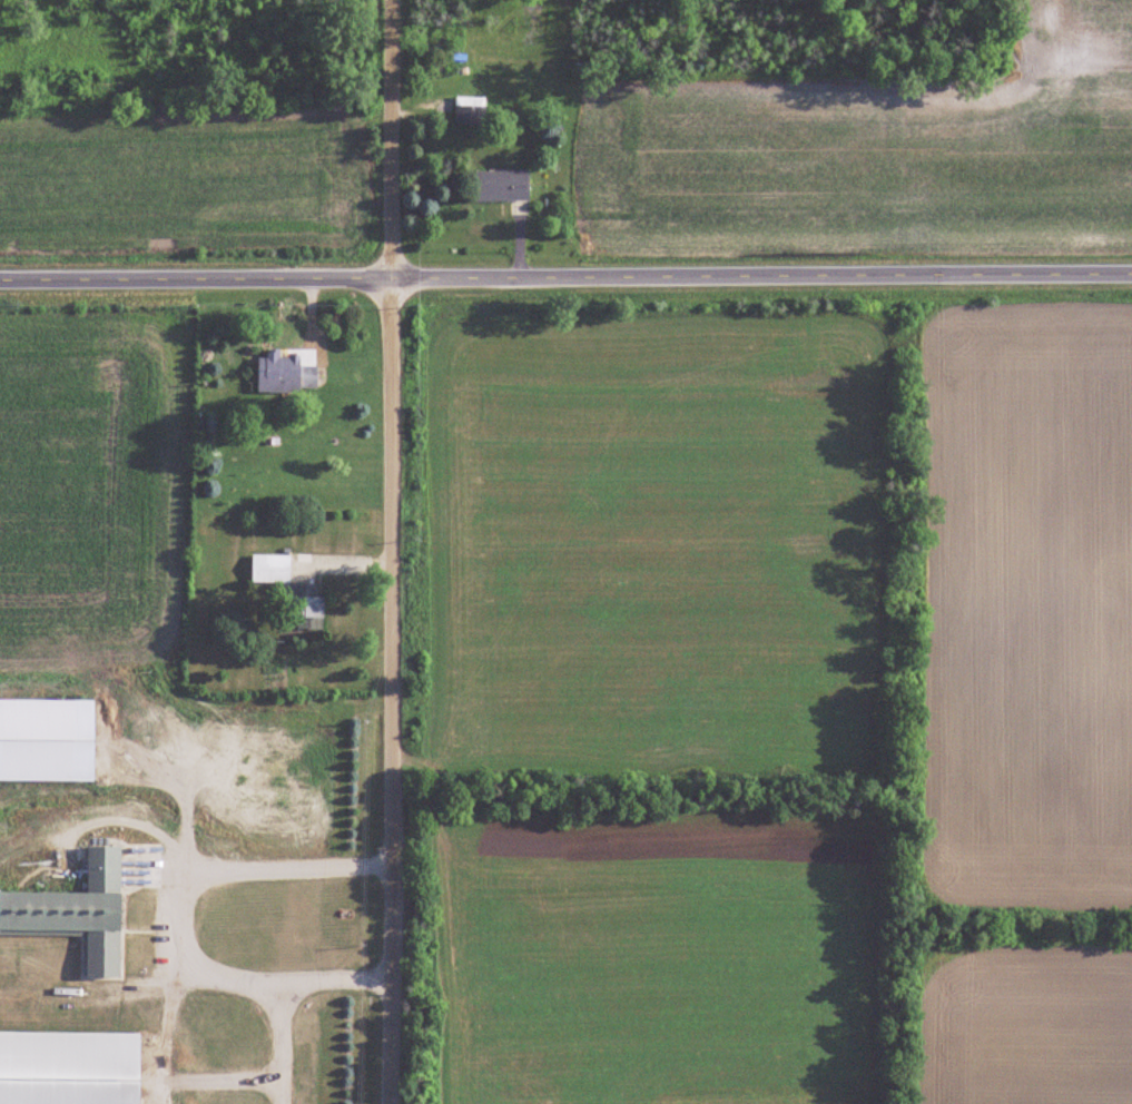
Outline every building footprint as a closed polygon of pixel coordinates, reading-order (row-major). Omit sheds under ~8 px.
[(486,125),(486,97),(456,97),(456,125),(486,125)] [(530,171),(477,171),(477,201),(530,201),(530,171)] [(260,353),(259,390),(318,390),(319,365),(302,365),(302,353),(260,353)] [(325,629),(325,595),(319,595),(319,583),(292,582),(292,554),(254,553),(254,582),(285,582),(284,618),(297,618),(297,629),(325,629)] [(89,935),(88,976),(122,977),(124,845),(90,845),(89,891),(0,889),(0,934),(89,935)] [(142,1033),(0,1031),(0,1103),(141,1103),(142,1033)]
